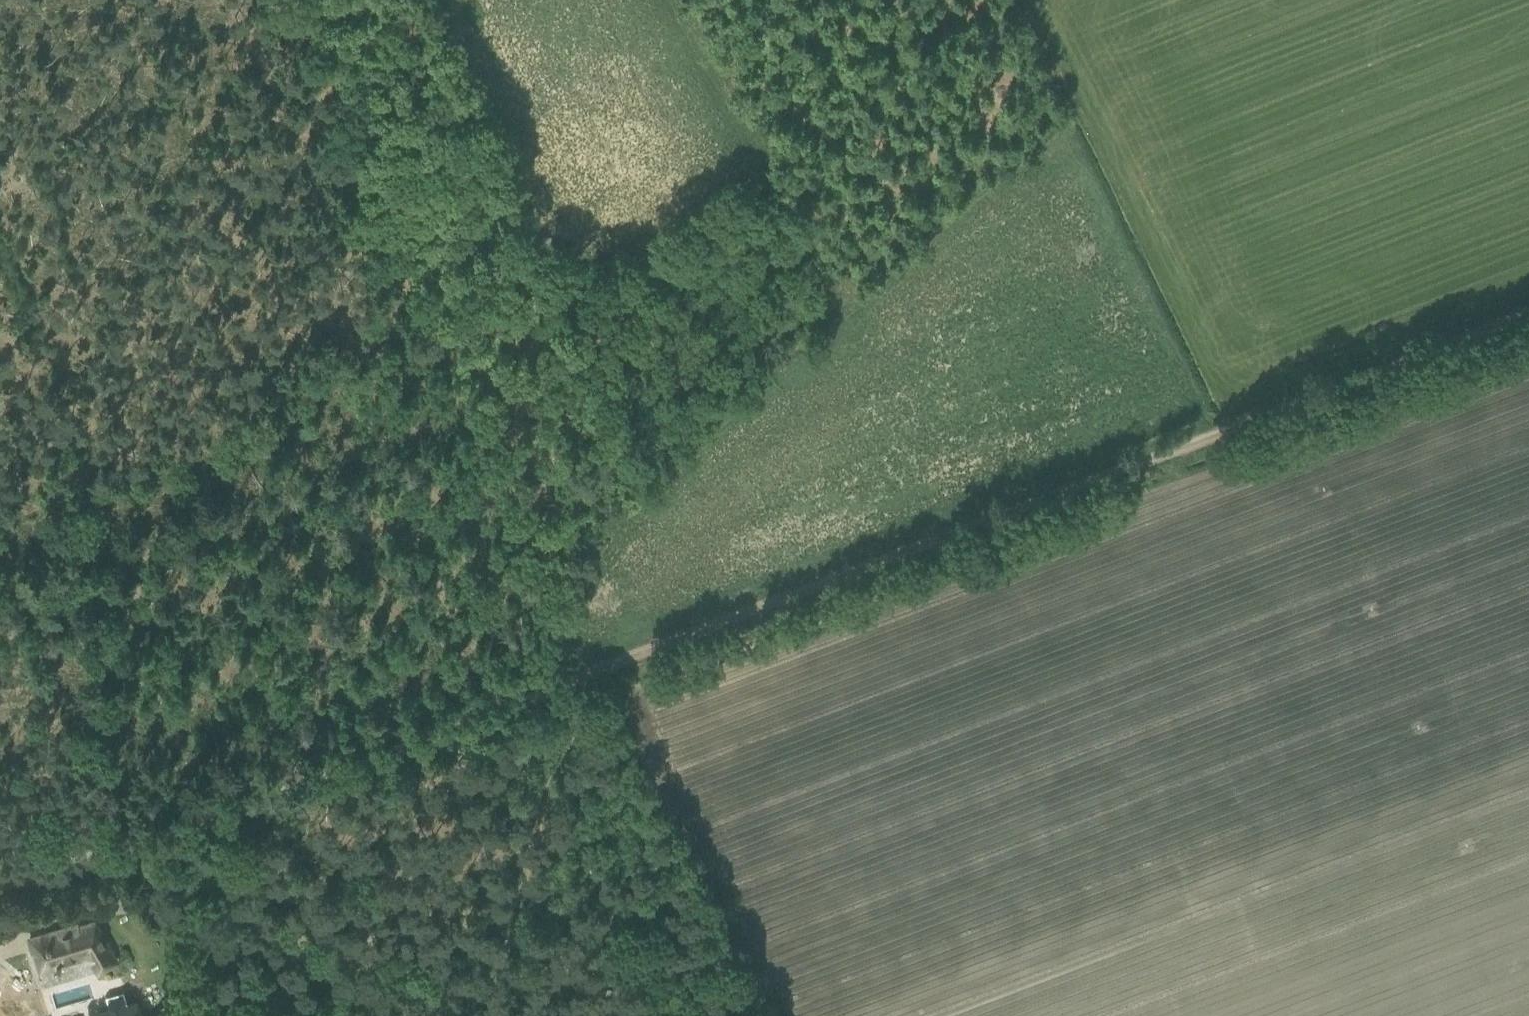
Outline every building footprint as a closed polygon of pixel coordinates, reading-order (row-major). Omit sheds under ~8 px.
[(98,971),(116,960),(94,922),(66,930),(65,928),(29,939),(33,951),(35,950),(39,964),(54,960),(56,965),(61,964),(61,962),(88,954),(98,971)] [(127,1004),(109,1009),(96,1013),(97,1015),(139,1015),(134,1002),(127,1004)]
